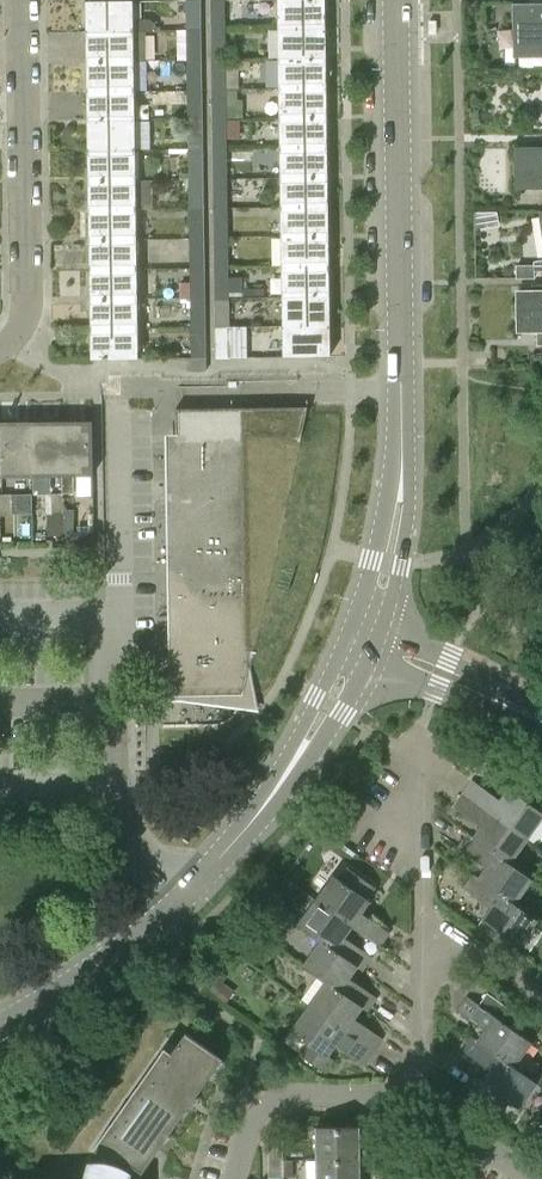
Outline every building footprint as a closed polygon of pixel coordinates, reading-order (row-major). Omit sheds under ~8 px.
[(186,31),(202,30),(201,0),(188,0),(186,0),(186,31)] [(209,0),(210,30),(225,30),(225,0),(209,0)] [(326,31),(325,0),(292,0),(278,0),(278,31),(326,31)] [(149,20),(133,21),(133,3),(86,3),(86,34),(145,33),(156,33),(156,26),(149,20)] [(514,8),(514,58),(541,57),(541,7),(514,8)] [(202,30),(186,31),(187,60),(202,60),(202,30)] [(225,30),(210,30),(210,60),(226,60),(225,30)] [(279,61),(326,61),(326,31),(278,31),(279,61)] [(145,33),(86,34),(87,63),(134,63),(145,63),(145,33)] [(202,60),(187,60),(187,90),(202,90),(202,60)] [(226,60),(210,60),(211,90),(226,89),(226,60)] [(279,91),(326,90),(326,61),(279,61),(279,91)] [(87,93),(134,93),(134,63),(87,63),(87,93)] [(226,89),(211,90),(211,119),(227,119),(226,89)] [(202,90),(187,90),(187,120),(203,119),(202,90)] [(279,120),(327,120),(326,90),(279,91),(279,120)] [(88,123),(134,122),(134,93),(87,93),(88,123)] [(203,119),(187,120),(188,149),(203,149),(203,119)] [(227,119),(211,119),(212,149),(227,149),(227,119)] [(280,150),(327,150),(327,120),(279,120),(280,150)] [(88,152),(135,152),(134,122),(88,123),(88,152)] [(203,149),(188,149),(188,179),(204,179),(203,149)] [(227,149),(212,149),(212,179),(228,179),(227,149)] [(327,180),(327,150),(280,150),(268,150),(268,181),(280,180),(327,180)] [(516,150),(516,189),(541,188),(541,150),(516,150)] [(88,183),(135,182),(135,152),(88,152),(88,183)] [(204,179),(188,179),(188,209),(204,209),(204,179)] [(228,179),(212,179),(213,209),(228,208),(228,179)] [(281,209),(327,209),(327,180),(280,180),(281,209)] [(153,211),(152,182),(135,182),(88,183),(89,212),(135,211),(153,211)] [(228,208),(213,209),(213,238),(229,238),(228,208)] [(204,209),(188,209),(189,239),(205,238),(204,209)] [(281,240),(328,239),(327,209),(281,209),(281,240)] [(89,242),(136,241),(135,211),(89,212),(89,242)] [(205,238),(189,239),(189,268),(205,268),(205,238)] [(229,238),(213,238),(214,268),(229,268),(229,238)] [(281,269),(328,269),(328,239),(281,240),(281,269)] [(89,271),(136,271),(136,241),(89,242),(89,271)] [(538,266),(521,266),(520,279),(538,279),(538,266)] [(229,268),(214,268),(214,298),(229,297),(229,268)] [(282,300),(329,299),(328,269),(281,269),(282,300)] [(90,302),(137,301),(136,271),(89,271),(90,302)] [(189,283),(180,283),(180,298),(190,298),(205,298),(205,279),(189,279),(189,283)] [(536,294),(518,294),(518,332),(536,332),(537,332),(538,347),(541,347),(541,294),(536,294)] [(229,297),(214,298),(215,327),(230,327),(229,297)] [(205,298),(189,298),(190,328),(206,327),(205,298)] [(282,328),(329,328),(329,299),(282,300),(282,328)] [(90,331),(137,330),(137,301),(90,302),(90,331)] [(206,327),(190,328),(190,358),(205,358),(205,359),(206,359),(206,327)] [(246,359),(245,327),(230,327),(215,327),(215,359),(228,359),(246,359)] [(329,328),(282,328),(282,358),(329,358),(329,328)] [(90,331),(90,361),(137,360),(137,330),(90,331)] [(190,358),(190,371),(206,371),(206,359),(205,359),(205,358),(190,358)] [(298,442),(300,442),(301,437),(306,413),(307,408),(307,407),(242,408),(180,409),(175,409),(176,435),(176,459),(180,697),(241,696),(243,696),(247,676),(253,651),(253,649),(298,442)] [(91,422),(60,423),(61,477),(61,493),(73,493),(73,477),(91,477),(91,422)] [(31,478),(30,423),(0,424),(1,478),(31,478)] [(61,477),(60,423),(30,423),(31,478),(61,477)] [(13,494),(2,495),(2,516),(13,516),(13,494)] [(52,532),(63,532),(63,494),(51,494),(52,532)] [(63,547),(94,547),(93,529),(77,529),(77,533),(63,533),(63,547)] [(464,794),(527,840),(541,820),(541,813),(509,789),(499,803),(493,799),(495,797),(473,781),(464,794)] [(474,838),(510,864),(527,840),(464,794),(454,808),(475,823),(477,821),(483,826),(474,838)] [(486,865),(478,877),(516,904),(533,880),(510,864),(474,838),(467,834),(458,848),(480,864),(482,861),(486,865)] [(333,874),(315,899),(352,928),(379,947),(389,934),(366,918),(365,919),(360,916),(371,901),(367,899),(375,889),(346,868),(338,878),(333,874)] [(516,904),(478,877),(473,873),(463,888),(485,904),(487,902),(492,906),(482,919),(520,946),(538,920),(536,918),(516,904)] [(343,940),(352,928),(315,899),(297,925),(319,941),(320,940),(357,967),(357,968),(362,971),(372,958),(350,942),(348,944),(343,940)] [(319,941),(302,966),(325,982),(363,1008),(363,1009),(368,1013),(378,999),(354,982),(353,984),(348,980),(357,968),(357,967),(320,940),(319,941)] [(363,1008),(325,982),(308,1006),(372,1053),(382,1039),(360,1023),(359,1025),(354,1021),(363,1009),(363,1008)] [(487,1028),(479,1040),(478,1041),(515,1066),(533,1042),(468,996),(458,1009),(481,1025),(482,1024),(487,1028)] [(363,1066),(372,1053),(308,1006),(290,1031),(306,1042),(327,1058),(338,1044),(343,1047),(341,1050),(363,1066)] [(165,1048),(93,1149),(106,1158),(105,1162),(90,1162),(87,1174),(97,1178),(138,1178),(138,1177),(159,1148),(189,1106),(193,1100),(223,1059),(186,1033),(175,1048),(172,1053),(165,1048)] [(519,1108),(537,1082),(515,1066),(478,1041),(479,1040),(474,1036),(464,1050),(486,1066),(487,1064),(493,1068),(484,1081),(478,1077),(469,1090),(499,1111),(507,1099),(519,1108)] [(332,1061),(327,1058),(306,1042),(298,1054),(324,1072),(332,1061)] [(315,1129),(315,1160),(358,1160),(358,1128),(315,1129)] [(267,1142),(267,1158),(282,1158),(282,1142),(267,1142)] [(282,1178),(282,1158),(267,1158),(268,1178),(282,1178)] [(315,1160),(315,1178),(359,1178),(358,1160),(315,1160)]
